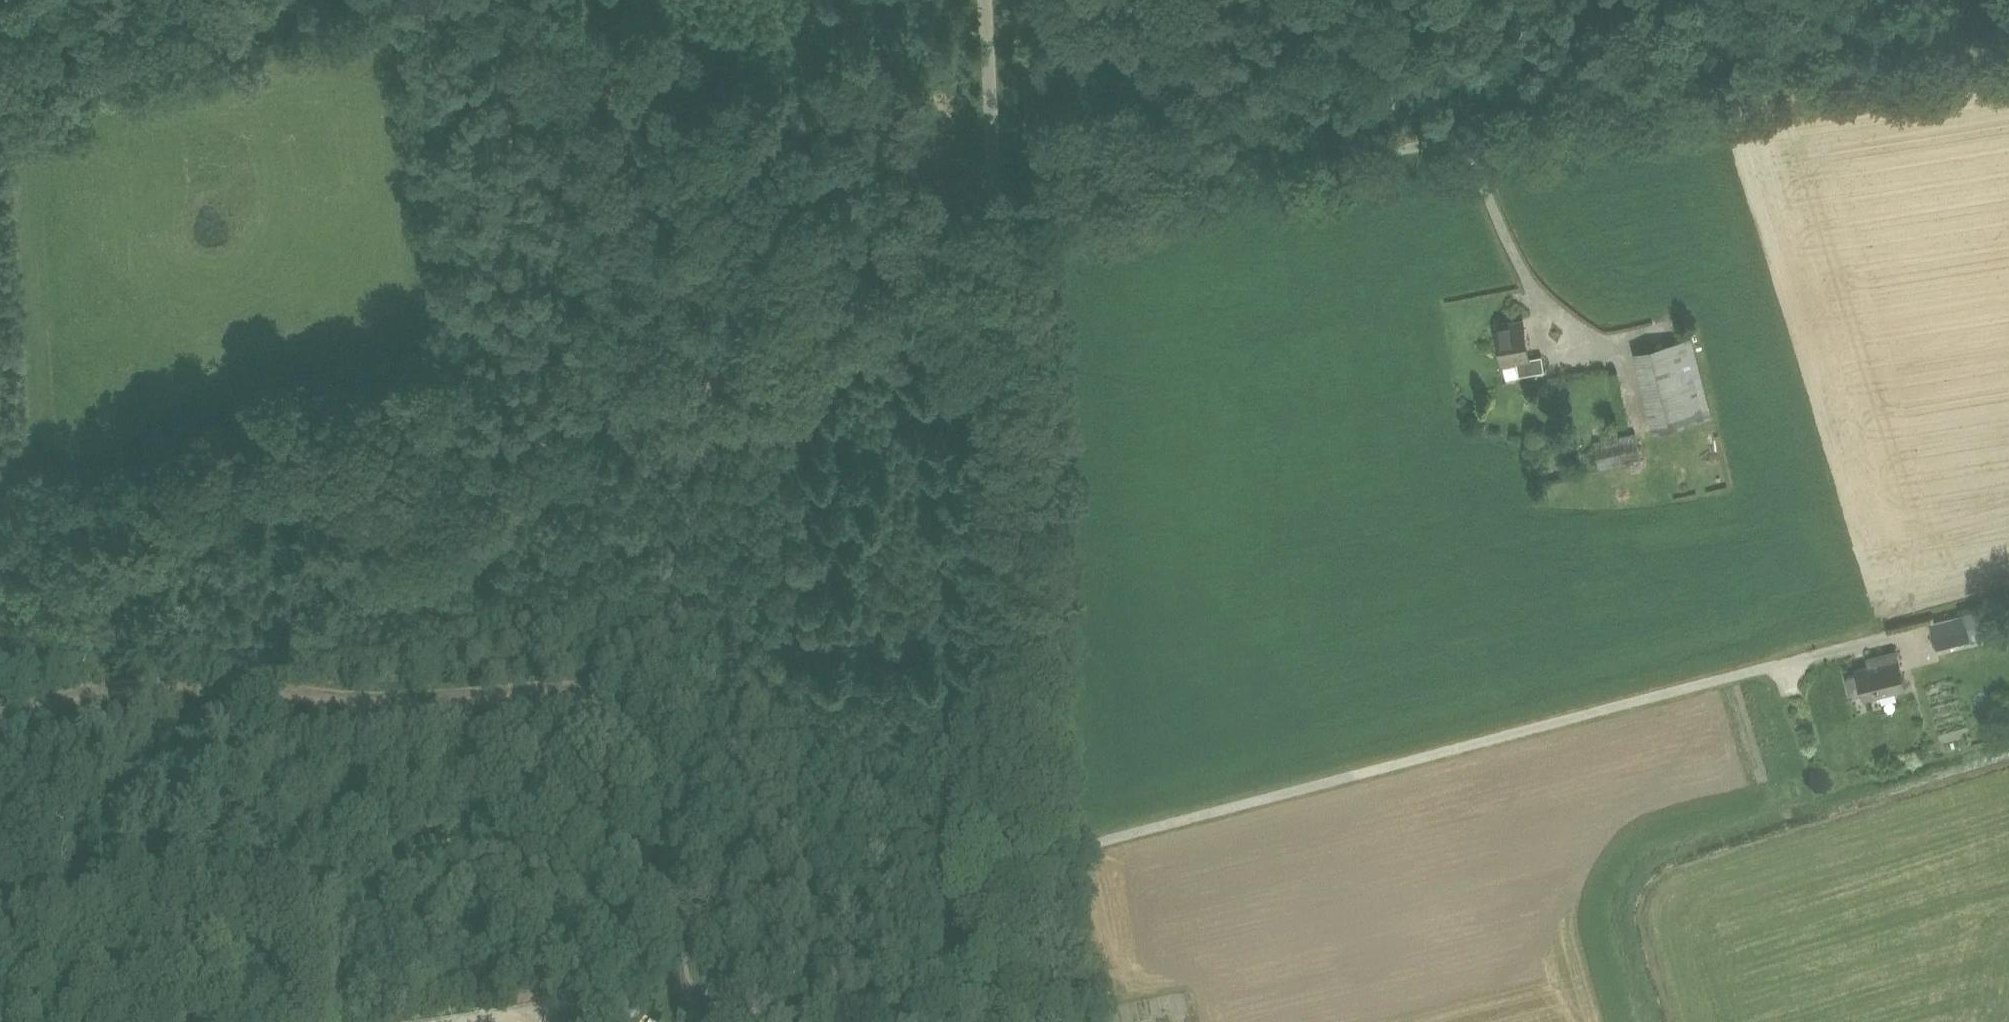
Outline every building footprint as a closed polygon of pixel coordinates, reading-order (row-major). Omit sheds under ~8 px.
[(1519,361),(1521,374),(1546,370),(1544,356),(1531,358),(1525,319),(1498,323),(1504,363),(1519,361)] [(1715,414),(1695,336),(1637,350),(1641,366),(1670,359),(1686,421),(1715,414)] [(1643,459),(1638,433),(1596,441),(1601,467),(1643,459)] [(1938,647),(1971,639),(1965,614),(1932,622),(1938,647)] [(1984,651),(2005,646),(1999,622),(1978,628),(1984,651)] [(1906,686),(1898,651),(1872,657),(1874,664),(1858,668),(1859,673),(1852,675),(1849,678),(1852,692),(1857,694),(1864,692),(1865,696),(1906,686)]
